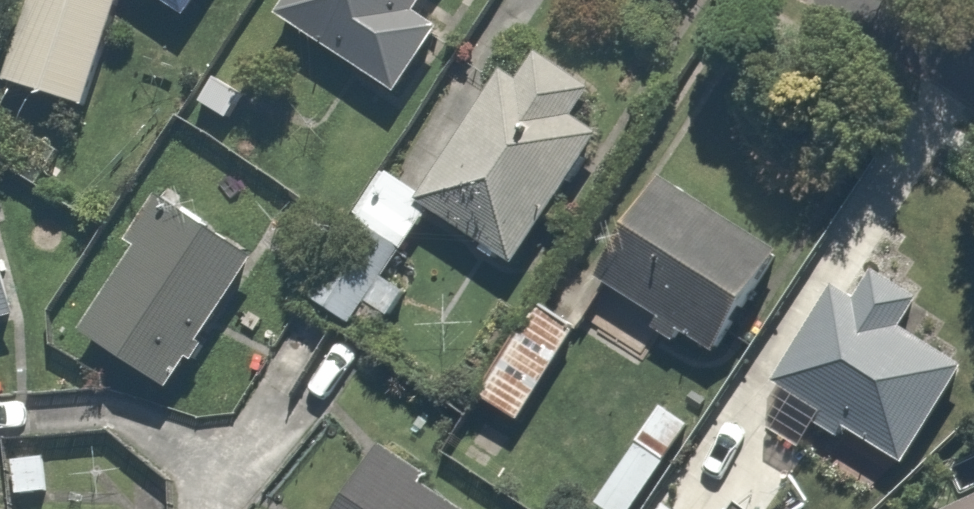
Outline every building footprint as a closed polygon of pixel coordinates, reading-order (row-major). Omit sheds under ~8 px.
[(2,81),(85,108),(120,0),(28,0),(2,81)] [(181,20),(195,0),(153,0),(181,20)] [(274,16),(402,96),(445,28),(412,7),(416,0),(284,0),(274,16)] [(542,52),(522,82),(502,68),(417,193),(436,206),(517,262),(602,137),(579,121),(600,92),(542,52)] [(41,189),(66,144),(0,108),(0,166),(41,189)] [(417,193),(380,168),(297,290),(352,329),(436,206),(417,193)] [(655,178),(596,279),(718,349),(777,248),(655,178)] [(252,254),(162,188),(123,241),(140,254),(84,331),(157,384),(252,254)] [(19,311),(0,243),(0,317),(19,311)] [(883,254),(856,291),(843,282),(774,378),(898,467),(967,371),(912,331),(938,294),(883,254)] [(524,422),(577,326),(529,298),(475,395),(524,422)] [(683,426),(654,408),(593,508),(632,508),(683,426)] [(342,508),(468,508),(378,452),(342,508)] [(656,508),(680,508),(664,498),(656,508)] [(954,508),(973,508),(973,500),(954,508)]
